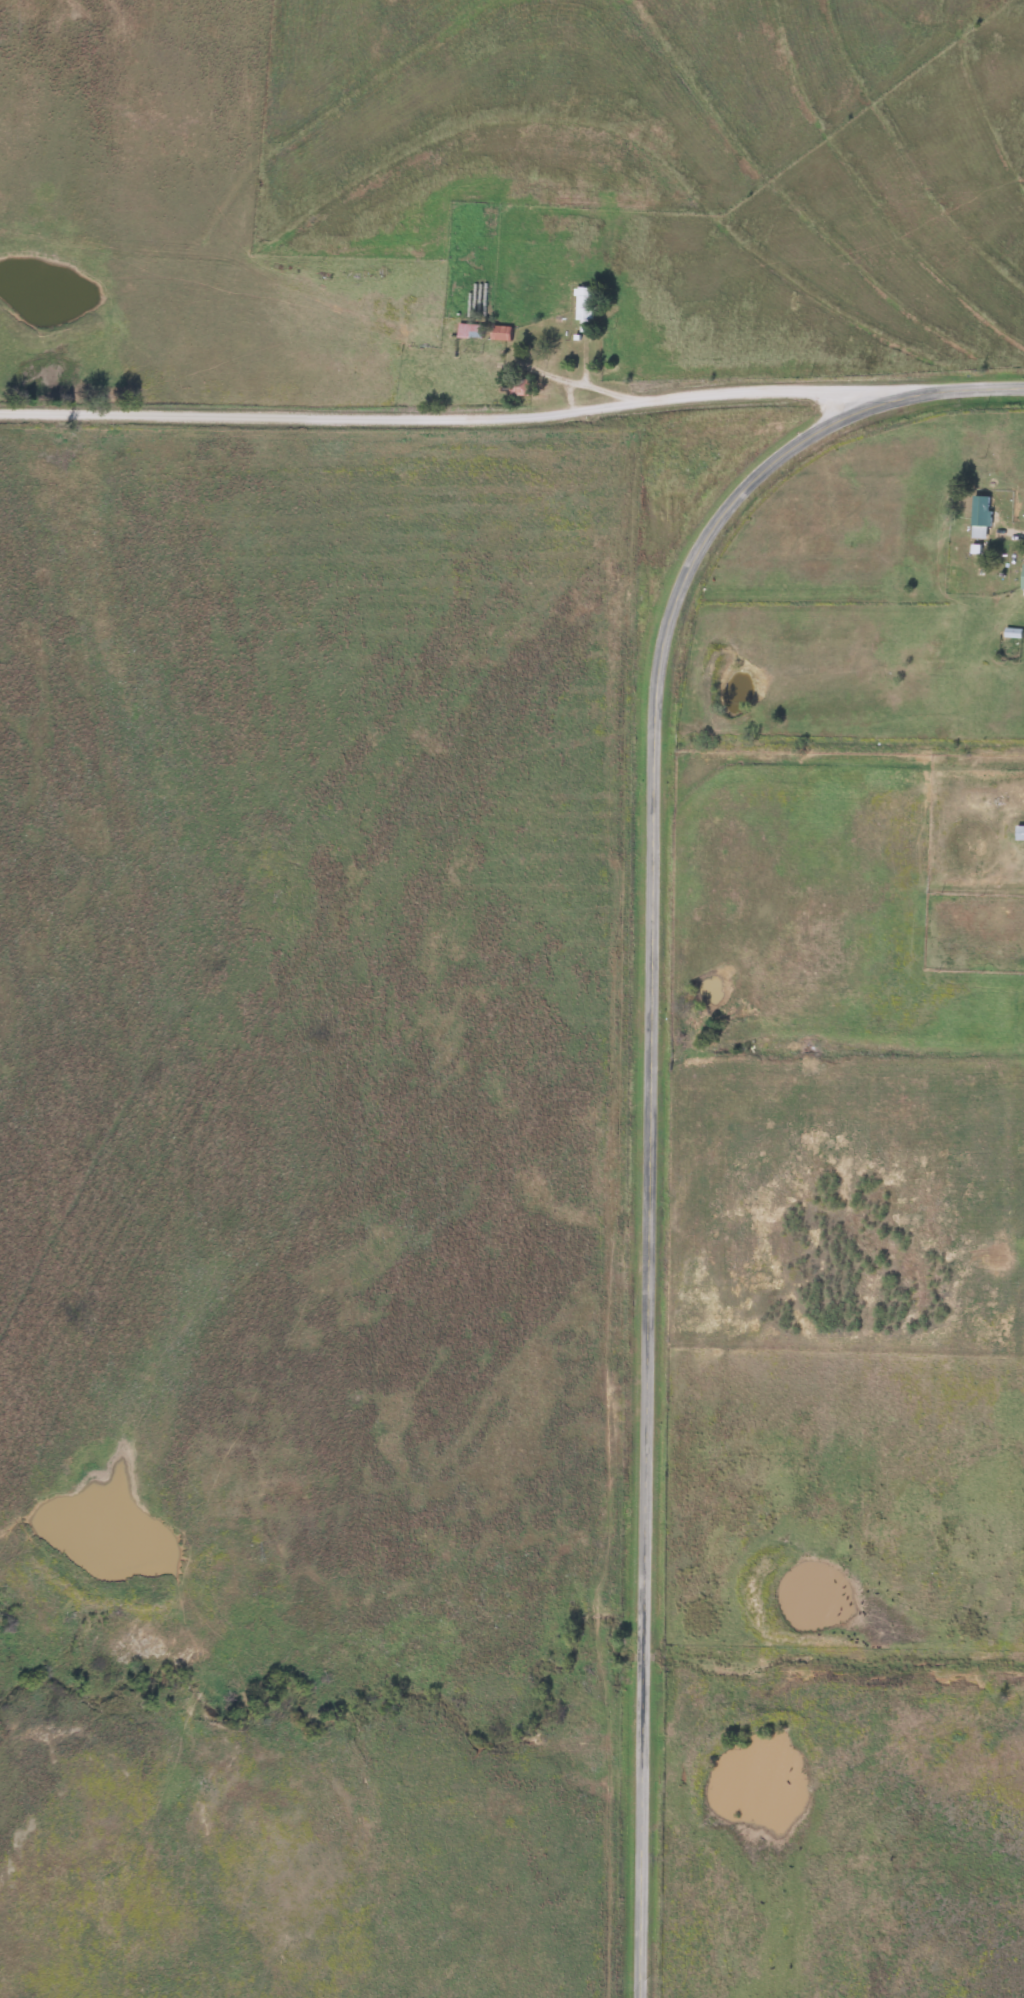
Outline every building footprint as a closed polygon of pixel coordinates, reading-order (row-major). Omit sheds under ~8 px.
[(574,321),(580,321),(580,329),(592,330),(593,287),(575,287),(574,321)] [(457,338),(481,338),(481,323),(457,323),(457,338)] [(510,325),(489,325),(489,339),(510,340),(510,325)] [(508,394),(528,394),(528,379),(508,379),(508,394)] [(988,496),(970,496),(970,538),(988,538),(988,496)] [(1014,841),(1023,841),(1023,825),(1014,825),(1014,841)]
